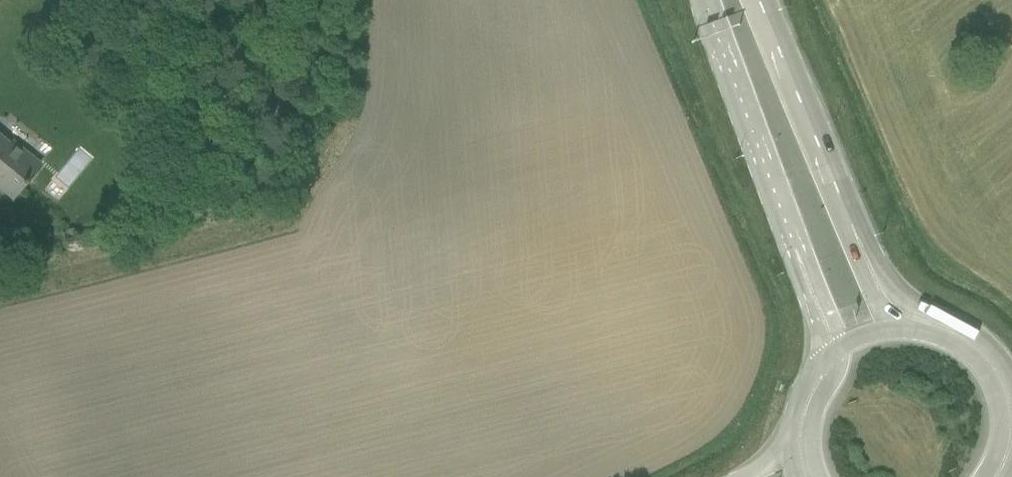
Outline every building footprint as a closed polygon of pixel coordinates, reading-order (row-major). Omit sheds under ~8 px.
[(35,171),(40,164),(12,141),(9,144),(0,137),(0,189),(12,198),(35,171)]
